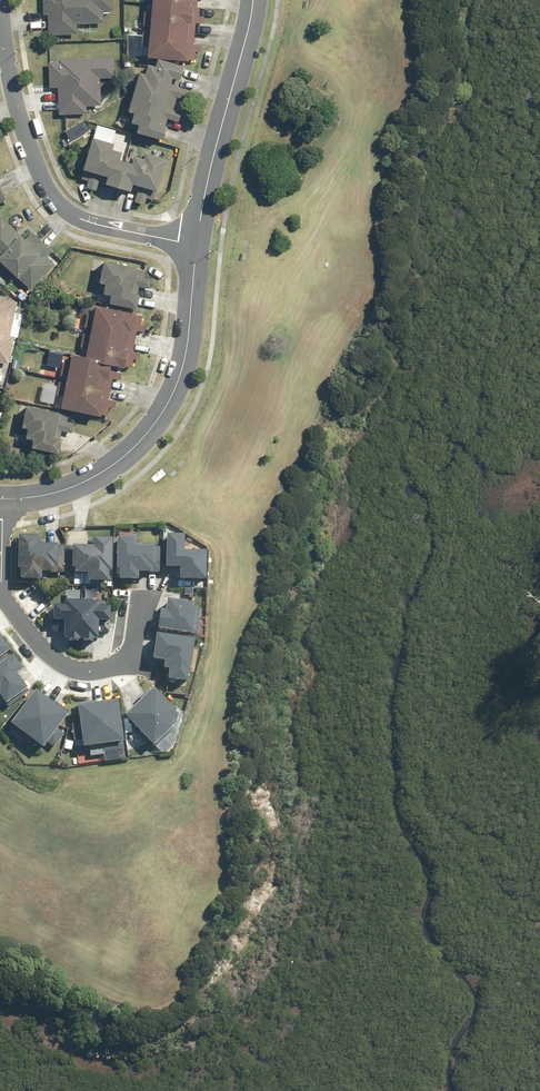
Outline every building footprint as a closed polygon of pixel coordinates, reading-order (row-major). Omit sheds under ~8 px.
[(112,0),(43,0),(44,16),(48,15),(49,34),(76,33),(76,24),(104,24),(104,13),(112,12),(112,0)] [(148,57),(187,60),(192,0),(153,0),(148,57)] [(59,58),(59,63),(48,63),(49,88),(58,88),(58,107),(60,107),(60,115),(86,114),(86,106),(102,106),(101,78),(115,78),(114,57),(59,58)] [(140,73),(130,110),(135,111),(132,123),(141,125),(139,133),(164,140),(183,66),(158,60),(157,66),(148,64),(145,75),(140,73)] [(120,159),(122,152),(112,150),(114,143),(94,137),(84,169),(85,169),(83,176),(154,198),(156,190),(158,190),(167,158),(147,153),(145,158),(135,155),(133,163),(120,159)] [(25,240),(2,218),(0,220),(0,261),(30,290),(52,266),(46,260),(53,253),(32,233),(25,240)] [(104,293),(113,295),(111,304),(136,309),(139,294),(133,293),(139,267),(111,260),(111,261),(105,260),(100,282),(106,283),(104,293)] [(5,363),(5,362),(12,364),(17,334),(11,333),(18,301),(0,297),(0,362),(5,363)] [(99,414),(109,364),(126,368),(137,313),(96,305),(86,356),(74,354),(63,406),(99,414)] [(32,447),(59,453),(62,438),(54,437),(57,424),(56,424),(59,412),(27,406),(23,426),(29,428),(27,437),(34,439),(32,447)] [(182,534),(161,534),(162,570),(179,569),(179,579),(203,579),(202,547),(182,547),(182,534)] [(53,535),(18,536),(20,580),(55,578),(53,535)] [(135,536),(115,536),(115,579),(135,579),(135,571),(155,571),(155,543),(135,543),(135,536)] [(92,538),(92,548),(71,548),(71,574),(93,574),(92,583),(110,583),(111,538),(92,538)] [(75,591),(51,612),(81,648),(105,627),(75,591)] [(156,630),(197,634),(199,607),(192,607),(193,601),(167,599),(166,609),(159,608),(156,630)] [(13,645),(2,630),(0,631),(0,655),(13,645)] [(186,680),(194,640),(156,632),(151,659),(165,662),(163,668),(171,670),(169,677),(186,680)] [(16,649),(0,661),(0,689),(7,697),(28,682),(19,670),(27,664),(16,649)] [(184,714),(156,686),(130,712),(158,740),(184,714)] [(69,712),(33,689),(9,726),(45,749),(69,712)] [(119,700),(78,702),(80,745),(122,743),(119,700)]
